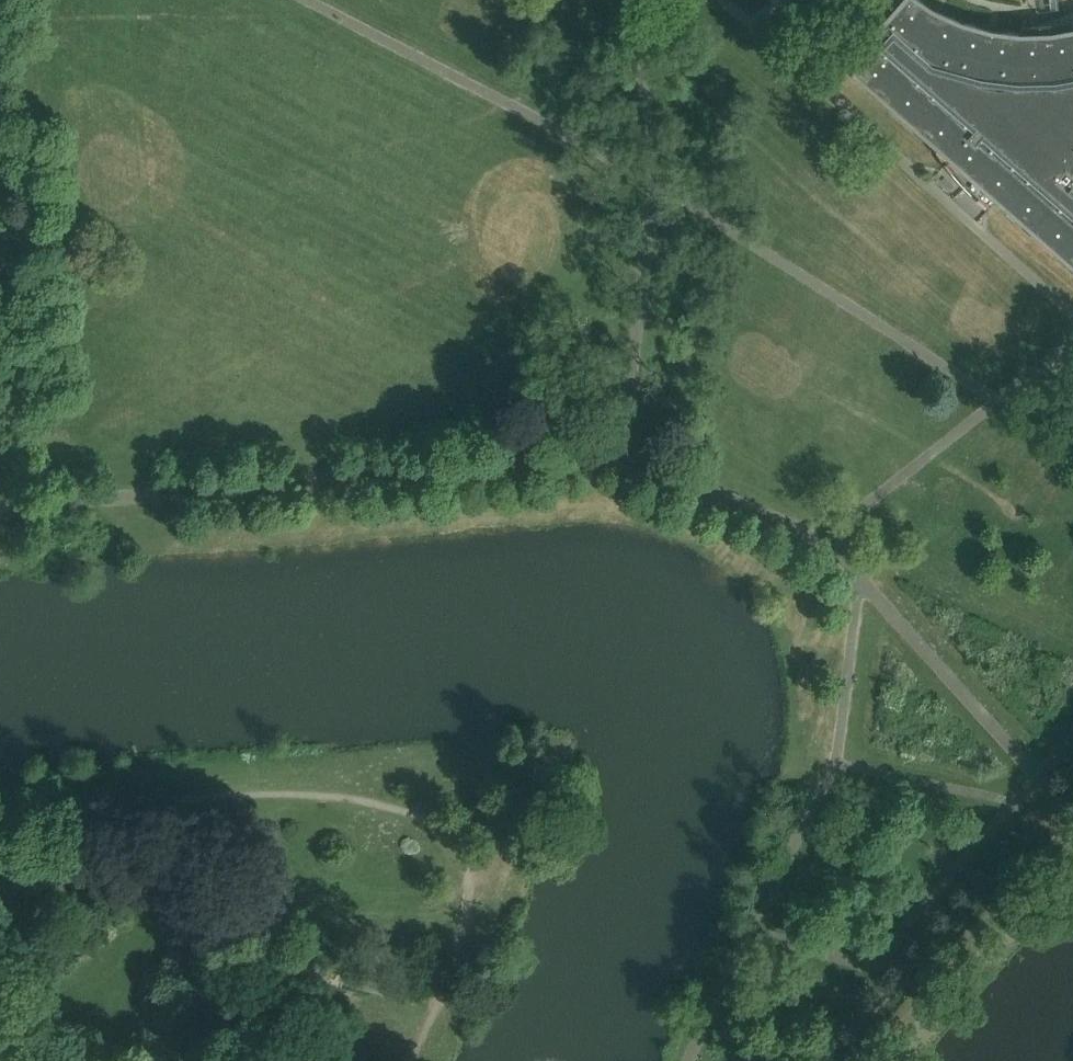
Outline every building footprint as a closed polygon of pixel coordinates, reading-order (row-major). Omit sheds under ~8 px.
[(1021,26),(1020,33),(993,30),(990,29),(963,22),(937,10),(934,8),(921,0),(903,0),(881,25),(883,26),(877,33),(877,32),(861,46),(862,47),(863,47),(870,53),(854,71),(937,145),(936,145),(948,161),(945,163),(950,169),(954,175),(959,181),(964,186),(976,198),(986,208),(988,205),(990,206),(997,198),(1072,265),(1072,20),(1021,26)]
